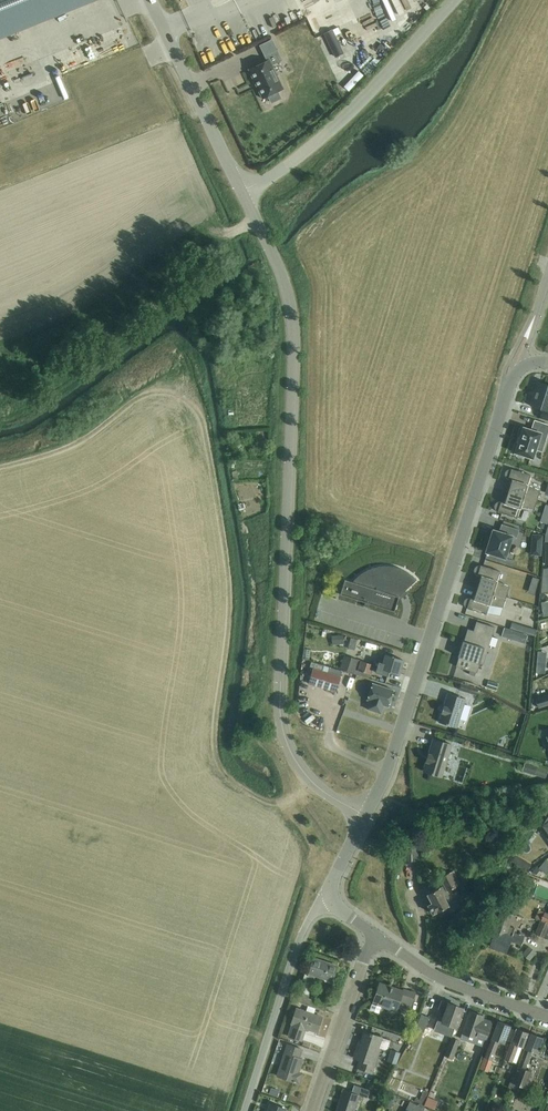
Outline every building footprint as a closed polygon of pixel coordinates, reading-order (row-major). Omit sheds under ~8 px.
[(96,0),(0,0),(0,39),(96,0)] [(332,31),(325,34),(335,57),(343,54),(334,36),(341,33),(339,28),(332,31)] [(248,48),(251,53),(260,48),(257,43),(248,48)] [(249,70),(254,81),(262,99),(268,96),(271,103),(281,98),(278,92),(277,92),(279,91),(280,90),(283,89),(281,84),(278,78),(272,65),(276,63),(282,60),(279,55),(278,51),(277,52),(271,55),(265,57),(267,61),(256,66),(249,70)] [(530,406),(536,408),(542,410),(541,414),(540,418),(547,421),(547,385),(537,382),(536,386),(534,391),(536,392),(535,394),(534,398),(532,397),(531,401),(530,406)] [(539,439),(541,440),(545,441),(547,432),(547,425),(543,423),(537,421),(534,421),(533,426),(531,430),(530,430),(527,429),(524,428),(523,427),(522,429),(521,433),(520,437),(519,438),(519,439),(518,443),(516,447),(515,451),(515,453),(514,453),(515,453),(516,453),(523,455),(531,458),(533,459),(533,457),(536,449),(539,440),(539,439)] [(511,469),(511,470),(510,470),(509,469),(509,470),(508,470),(507,470),(506,471),(505,472),(505,473),(505,474),(505,475),(505,476),(505,477),(506,477),(506,478),(507,478),(507,479),(508,479),(508,480),(512,481),(511,481),(509,490),(508,492),(511,492),(537,501),(539,495),(540,491),(540,490),(533,487),(528,485),(529,480),(531,475),(521,472),(511,469)] [(533,511),(537,501),(511,492),(508,492),(505,502),(505,503),(504,502),(501,501),(501,502),(500,502),(499,502),(498,502),(497,502),(497,503),(496,503),(495,504),(495,505),(494,506),(494,507),(494,508),(495,508),(495,509),(495,510),(496,510),(496,511),(497,511),(498,511),(497,512),(507,515),(517,518),(520,510),(520,509),(528,510),(533,511)] [(509,548),(512,537),(512,536),(513,537),(517,538),(517,537),(519,530),(506,526),(502,524),(501,524),(500,527),(499,531),(494,530),(493,529),(492,530),(490,538),(489,542),(487,541),(485,545),(484,550),(485,550),(486,550),(485,552),(495,555),(505,559),(509,548)] [(532,535),(531,546),(541,547),(542,536),(532,535)] [(497,581),(500,571),(489,568),(480,565),(480,566),(479,566),(478,566),(477,566),(476,566),(476,567),(475,567),(475,568),(474,568),(474,569),(474,570),(474,571),(474,572),(474,573),(475,573),(475,574),(476,574),(476,575),(477,575),(477,576),(479,577),(481,577),(478,586),(477,588),(506,597),(507,595),(509,587),(503,584),(497,581)] [(404,592),(417,580),(412,575),(407,572),(402,569),(396,567),(390,566),(384,566),(378,567),(372,568),(367,571),(361,574),(357,577),(352,582),(345,579),(340,594),(394,611),(399,597),(400,596),(401,597),(403,595),(405,594),(404,592)] [(532,578),(530,586),(536,587),(538,580),(532,578)] [(503,607),(506,597),(477,588),(477,590),(474,599),(470,598),(469,598),(468,598),(467,598),(467,599),(466,599),(465,599),(465,600),(464,600),(464,601),(464,602),(464,603),(464,604),(464,605),(465,606),(465,607),(466,607),(467,607),(467,608),(475,611),(486,615),(488,610),(489,606),(489,605),(503,607)] [(458,661),(456,666),(466,669),(470,671),(469,674),(475,676),(476,673),(477,673),(478,668),(480,664),(481,664),(483,665),(487,652),(489,645),(495,647),(498,639),(492,637),(495,628),(495,627),(494,627),(486,624),(478,622),(476,621),(476,622),(478,623),(477,627),(476,631),(475,631),(473,631),(468,629),(466,634),(464,641),(463,644),(470,646),(468,654),(466,658),(462,657),(459,656),(459,657),(458,661)] [(505,628),(502,636),(520,642),(523,633),(505,628)] [(332,636),(332,645),(345,644),(344,635),(332,636)] [(357,649),(360,639),(353,637),(350,646),(357,649)] [(359,659),(344,654),(340,668),(354,672),(359,659)] [(388,676),(389,671),(398,674),(402,660),(386,655),(383,662),(379,661),(375,672),(388,676)] [(371,673),(373,664),(361,661),(359,669),(371,673)] [(537,664),(536,673),(544,673),(545,665),(537,664)] [(313,668),(309,683),(336,691),(341,676),(313,668)] [(388,707),(394,690),(373,683),(367,700),(370,700),(367,709),(381,714),(384,705),(388,707)] [(461,683),(459,689),(468,692),(471,686),(461,683)] [(457,728),(466,698),(447,693),(438,722),(457,728)] [(537,699),(539,708),(547,705),(547,695),(537,699)] [(311,708),(308,720),(319,722),(321,710),(311,708)] [(441,777),(451,744),(433,739),(423,771),(441,777)] [(523,771),(545,778),(547,770),(547,769),(525,762),(523,771)] [(537,822),(543,825),(547,832),(547,803),(537,822)] [(531,831),(527,838),(532,841),(536,834),(531,831)] [(418,842),(406,842),(406,860),(419,860),(418,842)] [(514,856),(510,864),(526,874),(531,866),(514,856)] [(536,868),(532,873),(536,876),(540,872),(536,868)] [(457,884),(459,883),(453,871),(450,872),(440,877),(444,885),(427,894),(432,903),(428,905),(433,914),(436,912),(437,912),(448,906),(451,912),(460,907),(451,889),(457,886),(457,884)] [(547,913),(538,909),(535,916),(541,919),(541,920),(542,921),(536,934),(543,938),(544,936),(547,938),(547,910),(547,913)] [(522,944),(524,936),(513,932),(515,928),(508,926),(512,914),(501,911),(489,945),(507,951),(510,940),(522,944)] [(523,957),(529,962),(536,954),(529,949),(523,957)] [(301,997),(299,1003),(308,1006),(315,1008),(317,1002),(314,1001),(308,999),(315,976),(332,981),(337,966),(313,958),(308,974),(309,974),(309,975),(305,973),(303,979),(307,981),(302,997),(301,997)] [(543,964),(538,980),(543,982),(540,994),(547,996),(547,966),(543,964)] [(371,1007),(370,1010),(378,1013),(381,1006),(396,1011),(399,1003),(411,1007),(416,993),(404,989),(403,991),(379,983),(372,1003),(371,1007)] [(437,1020),(434,1029),(451,1035),(455,1026),(461,1008),(441,1000),(438,1009),(441,1010),(437,1020)] [(292,1024),(288,1037),(301,1041),(305,1028),(317,1032),(322,1017),(314,1015),(316,1009),(315,1008),(308,1006),(306,1012),(296,1009),(291,1024),(292,1024)] [(462,1033),(460,1038),(484,1046),(491,1027),(490,1027),(491,1022),(482,1019),(483,1016),(468,1011),(461,1032),(462,1033)] [(423,1032),(429,1016),(421,1013),(415,1029),(423,1032)] [(482,1061),(480,1068),(487,1072),(499,1042),(503,1043),(504,1040),(509,1027),(510,1026),(497,1021),(482,1061)] [(515,1063),(521,1047),(522,1047),(528,1032),(516,1028),(516,1030),(511,1043),(505,1059),(507,1060),(514,1062),(515,1063)] [(372,1063),(378,1047),(385,1049),(387,1048),(390,1040),(364,1031),(358,1048),(356,1048),(353,1057),(359,1059),(356,1067),(372,1073),(375,1064),(372,1063)] [(536,1053),(542,1037),(531,1033),(512,1083),(526,1088),(532,1071),(524,1068),(531,1051),(536,1053)] [(452,1058),(459,1041),(451,1038),(444,1055),(452,1058)] [(297,1072),(302,1059),(298,1058),(301,1049),(288,1045),(284,1054),(287,1055),(282,1068),(280,1067),(277,1076),(294,1082),(295,1081),(298,1082),(301,1074),(297,1072)] [(391,1050),(387,1060),(396,1063),(400,1053),(391,1050)] [(369,1090),(354,1085),(351,1092),(343,1089),(335,1110),(353,1110),(358,1095),(366,1098),(369,1090)] [(394,1094),(387,1108),(390,1109),(392,1104),(396,1096),(394,1094)] [(428,1097),(424,1105),(434,1109),(437,1101),(428,1097)] [(424,1109),(410,1102),(406,1110),(407,1110),(423,1110),(424,1109)]
